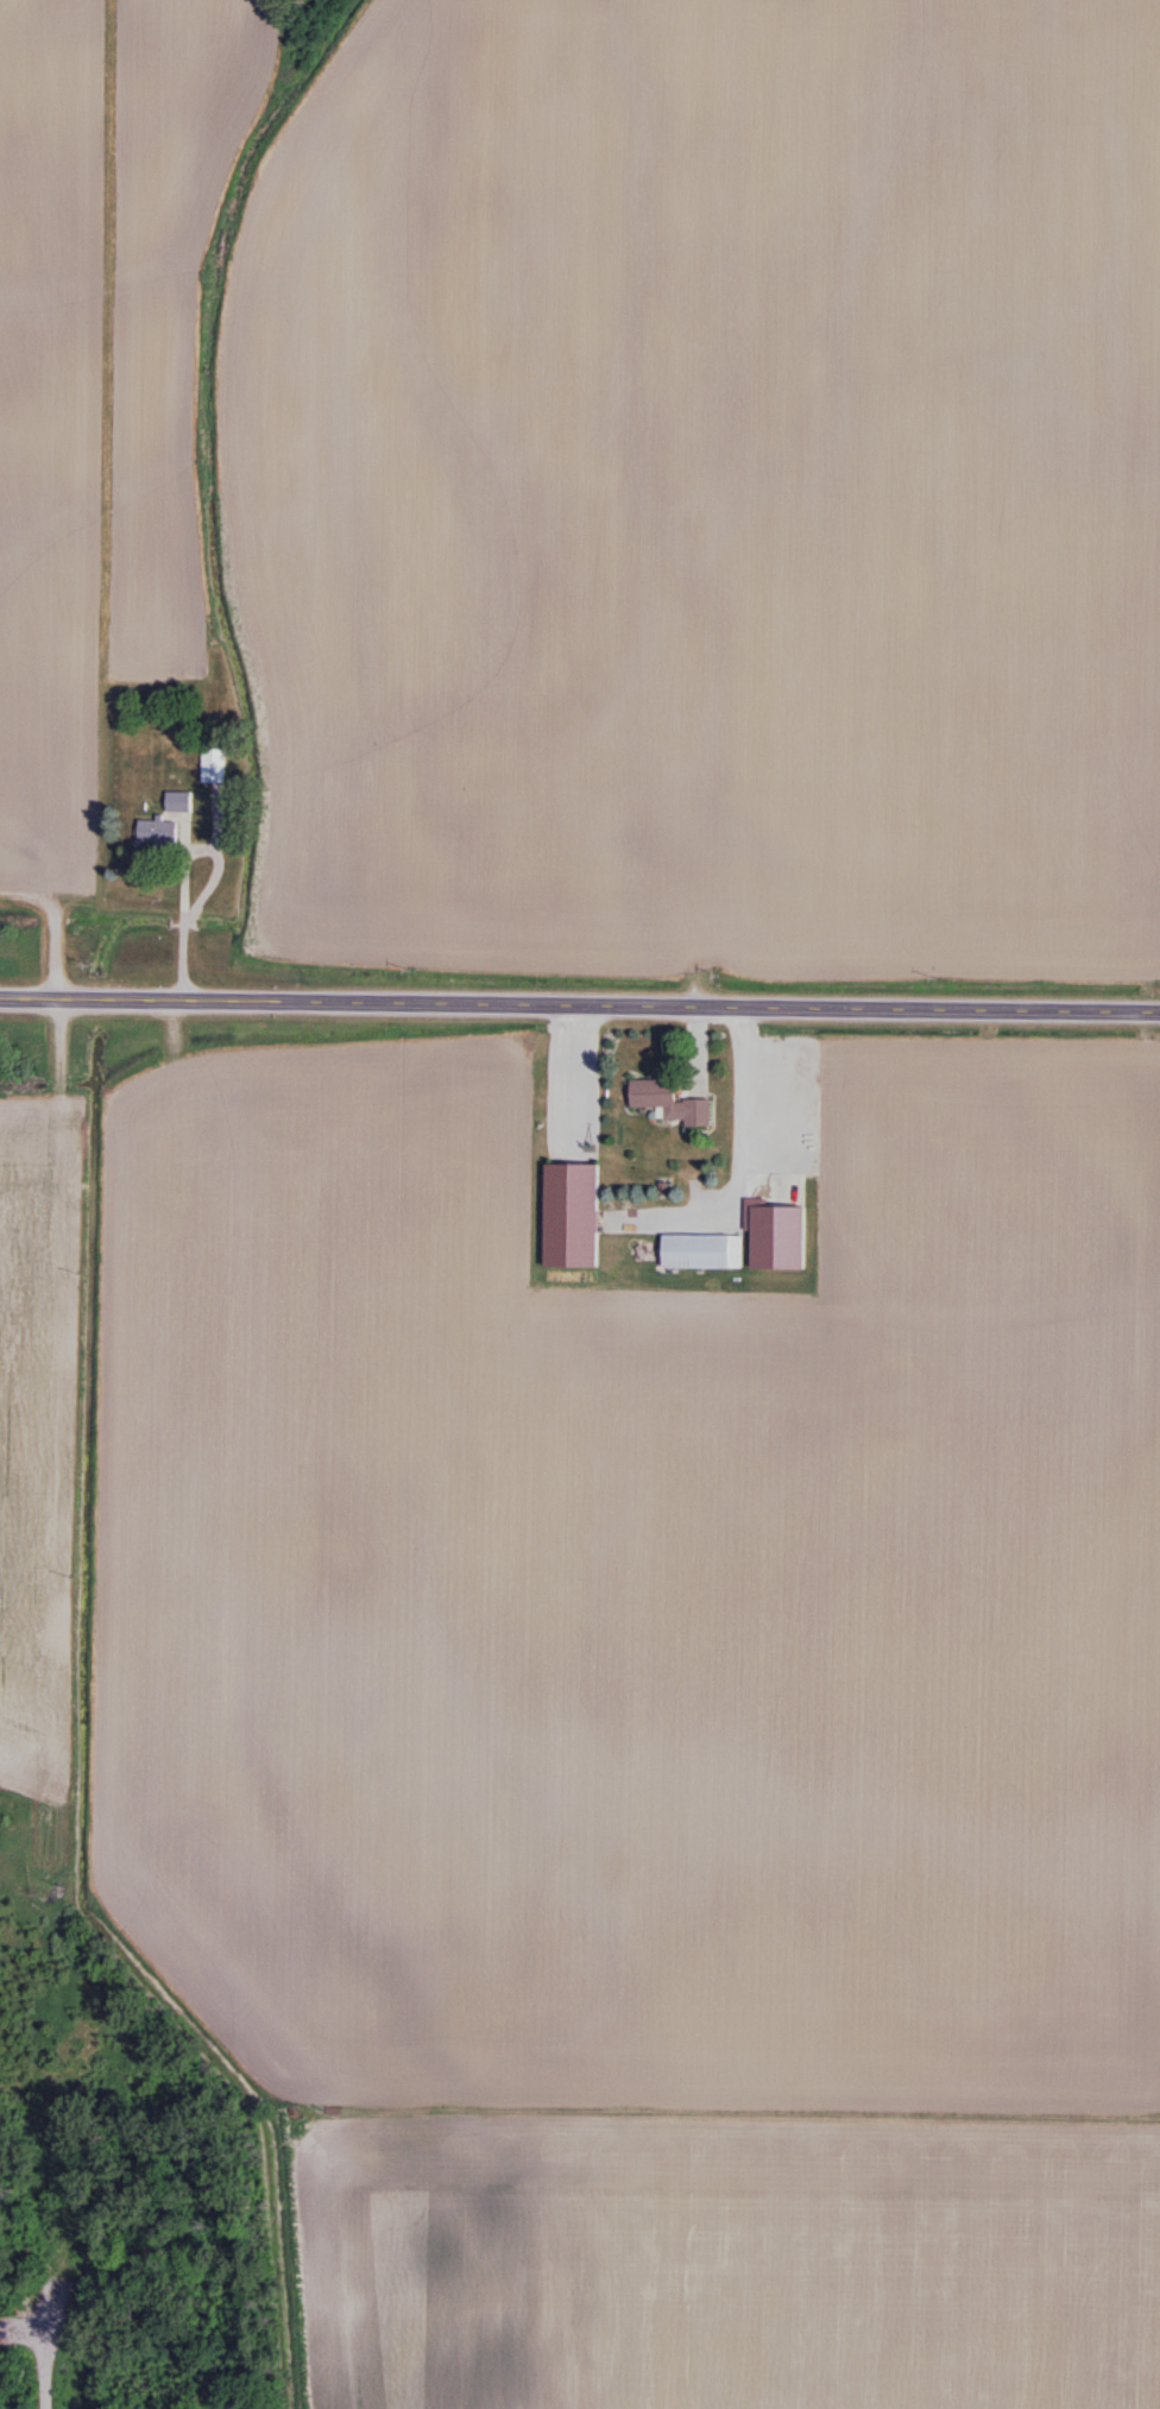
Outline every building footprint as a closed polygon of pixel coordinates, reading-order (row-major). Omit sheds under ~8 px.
[(203,783),(225,783),(225,748),(203,748),(203,783)] [(192,793),(166,792),(166,812),(192,812),(192,793)] [(138,820),(138,844),(178,844),(178,820),(138,820)] [(675,1081),(630,1081),(631,1109),(664,1108),(665,1120),(686,1120),(686,1128),(711,1127),(711,1101),(675,1101),(675,1081)] [(545,1268),(599,1269),(599,1166),(545,1166),(545,1268)] [(663,1269),(744,1269),(744,1236),(663,1236),(663,1269)]
